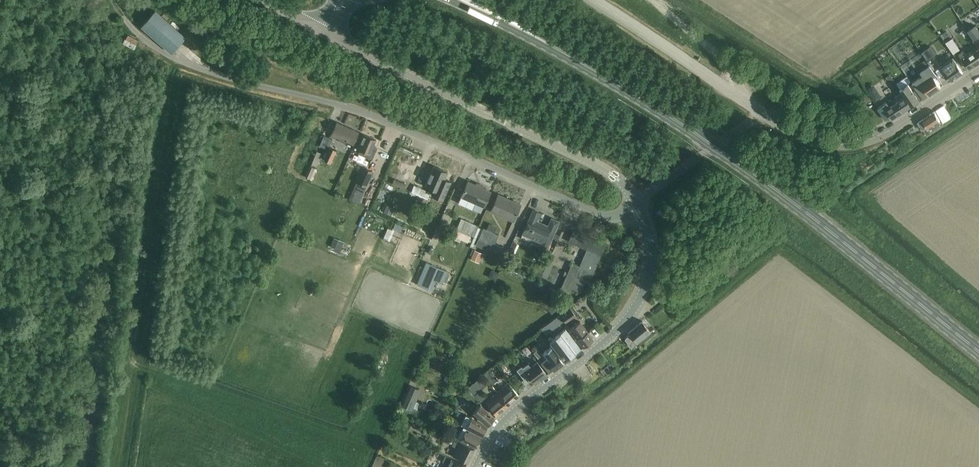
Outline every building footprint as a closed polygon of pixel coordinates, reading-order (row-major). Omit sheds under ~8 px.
[(141,26),(171,52),(172,53),(175,50),(186,37),(155,10),(141,26)] [(978,36),(978,32),(975,27),(969,31),(974,39),(978,36)] [(965,36),(959,40),(965,49),(971,45),(965,36)] [(952,38),(945,43),(953,54),(960,49),(952,38)] [(931,46),(922,52),(928,60),(936,54),(931,46)] [(968,57),(964,51),(959,54),(969,69),(978,62),(978,49),(968,57)] [(952,58),(939,67),(949,82),(962,73),(957,64),(952,58)] [(916,89),(923,99),(943,86),(926,59),(914,67),(921,77),(913,82),(917,89),(916,89)] [(923,99),(916,89),(915,90),(912,85),(910,86),(908,84),(900,90),(905,97),(905,98),(911,107),(923,99)] [(959,116),(978,105),(973,94),(953,106),(959,116)] [(892,106),(886,110),(892,118),(892,119),(911,107),(905,98),(905,97),(892,106)] [(944,105),(936,110),(944,122),(952,116),(944,105)] [(317,118),(325,121),(329,112),(321,109),(317,118)] [(940,119),(935,112),(934,110),(922,119),(923,119),(918,123),(922,129),(927,126),(928,128),(941,120),(940,119)] [(346,143),(347,141),(353,144),(358,132),(337,122),(331,136),(346,143)] [(364,134),(360,143),(358,148),(360,149),(359,150),(360,150),(359,153),(372,159),(377,148),(373,146),(376,140),(364,134)] [(324,135),(319,145),(327,149),(332,139),(324,135)] [(331,162),(336,149),(330,147),(324,160),(331,162)] [(317,151),(311,164),(316,167),(322,153),(317,151)] [(441,165),(433,186),(442,190),(439,196),(449,200),(458,180),(452,177),(455,171),(441,165)] [(311,179),(315,168),(311,166),(306,177),(311,179)] [(363,167),(357,182),(366,186),(372,171),(363,167)] [(413,182),(422,185),(424,180),(415,176),(413,182)] [(468,181),(464,190),(459,202),(472,208),(475,203),(484,207),(491,191),(468,181)] [(498,194),(494,203),(491,211),(513,221),(521,204),(498,194)] [(670,217),(673,210),(661,204),(658,212),(670,217)] [(529,219),(523,234),(543,243),(540,248),(547,251),(553,237),(555,232),(560,221),(552,218),(548,226),(537,221),(541,213),(533,210),(529,219)] [(475,238),(480,228),(475,226),(476,224),(461,218),(456,230),(475,238)] [(323,234),(327,224),(321,222),(318,232),(323,234)] [(480,228),(475,238),(478,239),(476,245),(486,250),(489,243),(494,245),(499,234),(483,228),(483,229),(480,228)] [(564,283),(560,292),(569,296),(572,288),(580,292),(581,290),(586,279),(590,281),(606,244),(592,238),(592,240),(589,239),(589,237),(574,230),(570,240),(569,241),(587,249),(580,266),(575,264),(572,262),(567,272),(563,282),(564,283)] [(344,242),(334,238),(331,246),(341,250),(344,242)] [(414,254),(423,258),(427,251),(418,246),(414,254)] [(474,250),(471,259),(479,262),(483,253),(474,250)] [(427,262),(418,284),(428,289),(433,277),(442,281),(447,271),(427,262)] [(655,313),(663,306),(659,301),(651,307),(655,313)] [(572,306),(560,315),(569,327),(574,323),(570,318),(577,313),(572,306)] [(650,330),(642,320),(628,332),(630,334),(625,339),(631,346),(650,330)] [(593,340),(581,323),(580,322),(576,324),(570,329),(584,348),(593,340)] [(581,350),(565,329),(556,336),(552,339),(550,336),(548,338),(565,361),(581,350)] [(551,346),(544,352),(542,354),(538,349),(534,352),(541,363),(549,373),(553,369),(554,370),(563,362),(551,346)] [(518,369),(517,369),(524,379),(525,378),(529,375),(530,378),(535,384),(547,375),(541,367),(537,361),(531,366),(528,362),(522,367),(522,366),(518,369)] [(495,383),(485,372),(482,375),(491,386),(495,383)] [(497,392),(508,405),(519,396),(508,383),(497,392)] [(406,395),(416,400),(421,389),(411,385),(406,395)] [(468,390),(463,394),(469,400),(474,395),(468,390)] [(480,391),(475,395),(482,402),(487,398),(480,391)] [(496,415),(508,405),(497,392),(485,402),(496,415)] [(412,410),(416,400),(406,395),(402,406),(412,410)] [(495,417),(482,406),(479,404),(472,411),(488,425),(495,417)] [(470,429),(482,435),(487,427),(466,415),(461,423),(464,425),(470,429)] [(460,438),(459,438),(476,447),(482,435),(470,429),(464,425),(461,431),(462,429),(465,431),(461,438),(460,438)] [(475,449),(455,439),(452,445),(459,449),(455,457),(468,463),(475,449)] [(442,454),(440,460),(451,465),(450,466),(466,466),(467,465),(442,454)]
